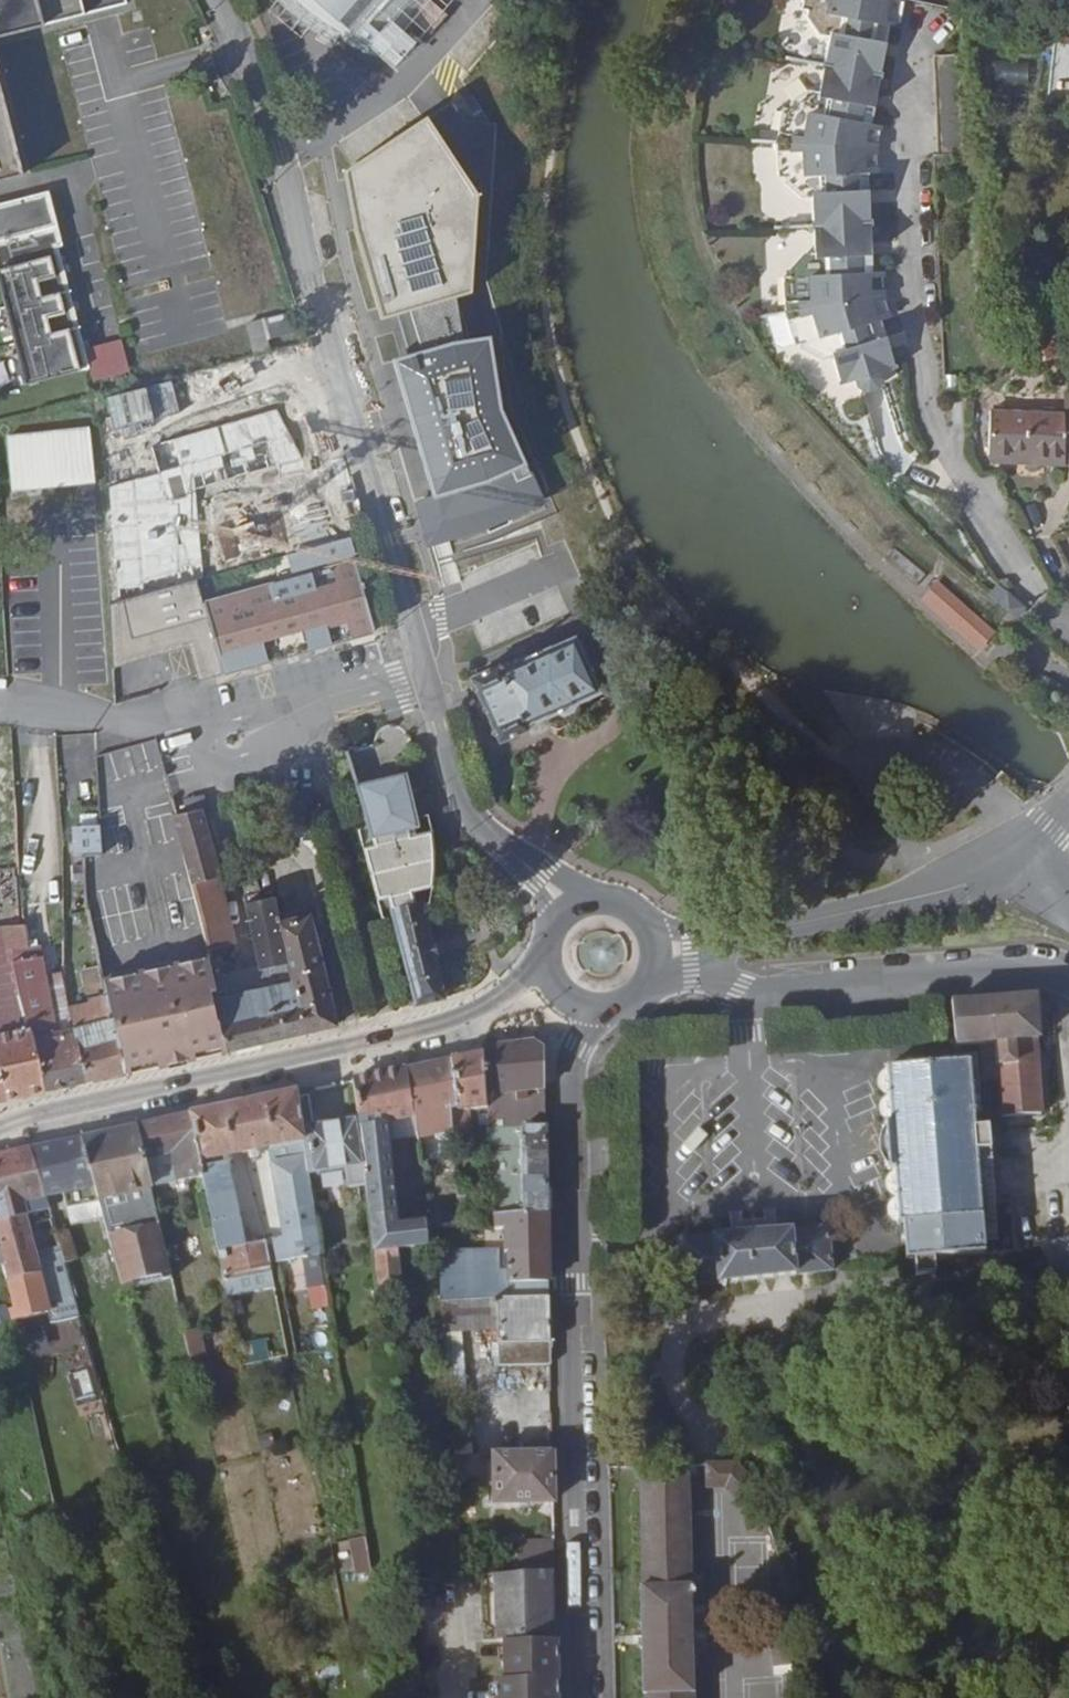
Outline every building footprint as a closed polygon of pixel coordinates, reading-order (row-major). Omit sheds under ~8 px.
[(128,7),(126,0),(0,0),(0,40),(128,7)] [(412,18),(427,0),(292,0),(303,11),(334,33),(378,56),(412,18)] [(431,0),(427,0),(412,18),(432,35),(448,15),(431,0)] [(802,6),(808,7),(807,14),(820,32),(831,34),(825,62),(820,89),(809,87),(791,99),(790,106),(783,105),(777,140),(779,175),(785,175),(786,181),(802,196),(813,195),(815,223),(816,251),(805,251),(790,268),(790,274),(784,275),(785,310),(796,344),(802,342),(804,348),(823,359),(834,356),(842,383),(857,378),(860,384),(868,389),(878,386),(883,378),(881,371),(897,367),(883,318),(891,316),(885,293),(884,269),(874,270),(870,170),(879,170),(878,146),(882,123),(873,122),(891,23),(901,25),(903,0),(803,0),(802,6)] [(1060,11),(1057,26),(1068,26),(1068,12),(1060,11)] [(973,158),(965,55),(936,57),(944,158),(973,158)] [(23,175),(0,87),(0,181),(23,175)] [(382,321),(399,316),(413,312),(473,294),(479,196),(427,117),(345,172),(356,232),(382,321)] [(0,204),(0,283),(26,385),(91,368),(61,254),(52,256),(50,250),(64,246),(50,191),(0,204)] [(424,352),(413,312),(399,316),(411,355),(394,360),(434,496),(417,502),(431,549),(485,532),(547,505),(529,464),(527,464),(503,408),(492,338),(455,343),(424,352)] [(423,336),(445,328),(446,331),(459,327),(453,312),(419,325),(423,336)] [(285,314),(265,319),(269,338),(290,333),(285,314)] [(1065,394),(1065,413),(992,410),(989,454),(1064,458),(1064,461),(1068,461),(1068,394),(1065,394)] [(189,492),(169,498),(155,449),(109,464),(120,601),(198,580),(183,531),(288,502),(302,551),(352,537),(337,487),(337,486),(337,485),(336,485),(335,484),(334,483),(333,483),(332,482),(331,482),(330,482),(329,482),(318,485),(298,446),(279,409),(175,442),(189,492)] [(6,437),(7,440),(12,491),(96,483),(91,428),(6,437)] [(298,446),(318,485),(329,482),(330,482),(331,482),(332,482),(333,483),(334,483),(335,484),(336,485),(337,485),(337,486),(337,487),(323,439),(298,446)] [(1064,461),(1064,458),(989,454),(994,463),(1063,467),(1068,468),(1068,461),(1064,461)] [(302,551),(288,555),(293,572),(357,554),(352,537),(302,551)] [(896,548),(886,561),(917,587),(927,574),(896,548)] [(185,634),(189,647),(199,682),(374,632),(354,561),(204,602),(198,580),(120,601),(110,604),(112,643),(159,630),(162,640),(185,634)] [(938,582),(923,599),(978,650),(994,632),(938,582)] [(1008,591),(999,602),(1017,617),(1026,607),(1008,591)] [(113,668),(189,647),(185,634),(162,640),(159,630),(112,643),(113,668)] [(576,638),(504,669),(503,665),(471,679),(500,743),(527,731),(526,727),(549,717),(550,722),(560,725),(577,718),(580,708),(579,704),(601,694),(576,638)] [(163,776),(155,739),(96,756),(98,794),(163,776)] [(417,835),(415,828),(420,827),(407,773),(356,784),(371,838),(372,838),(374,843),(363,846),(378,901),(389,898),(392,907),(389,908),(415,1005),(445,997),(435,954),(438,953),(436,942),(432,943),(422,899),(417,901),(414,891),(435,886),(436,876),(436,864),(436,856),(436,850),(435,836),(433,831),(417,835)] [(202,809),(173,815),(191,884),(222,877),(220,872),(223,871),(208,814),(204,815),(202,809)] [(83,854),(102,853),(101,825),(74,827),(76,854),(83,854)] [(191,884),(210,950),(238,943),(222,877),(191,884)] [(259,967),(217,975),(221,990),(215,991),(227,1051),(337,1025),(311,914),(280,922),(275,896),(245,903),(259,967)] [(16,947),(29,946),(26,924),(4,926),(8,949),(12,948),(16,947)] [(610,974),(619,948),(588,936),(578,962),(610,974)] [(87,1081),(69,1007),(64,982),(62,971),(41,974),(36,946),(29,946),(16,947),(12,948),(14,960),(12,961),(15,977),(20,994),(29,1026),(32,1025),(45,1091),(87,1081)] [(101,977),(107,1001),(127,1072),(173,1063),(227,1051),(215,991),(221,990),(217,975),(211,956),(211,955),(101,977)] [(101,977),(99,966),(83,970),(89,1001),(69,1007),(87,1081),(127,1072),(107,1001),(101,977)] [(20,994),(7,997),(7,1003),(0,1005),(0,1073),(7,1099),(45,1091),(32,1025),(29,1026),(20,994)] [(1037,999),(951,1002),(955,1047),(981,1044),(996,1043),(999,1081),(1001,1117),(1043,1114),(1037,1039),(1040,1039),(1037,999)] [(487,1129),(534,1128),(534,1119),(546,1119),(544,1047),(536,1042),(482,1048),(482,1054),(486,1109),(487,1129)] [(981,1044),(984,1081),(999,1081),(996,1043),(981,1044)] [(976,1128),(971,1062),(918,1066),(916,1045),(890,1047),(891,1067),(886,1068),(886,1069),(888,1094),(888,1096),(890,1121),(890,1123),(884,1124),(888,1169),(894,1169),(894,1171),(896,1196),(896,1198),(898,1223),(898,1225),(902,1224),(902,1228),(896,1228),(898,1252),(904,1252),(905,1260),(913,1260),(933,1258),(986,1254),(985,1241),(977,1151),(991,1149),(989,1127),(976,1128)] [(453,1126),(454,1141),(472,1139),(470,1111),(486,1109),(482,1054),(451,1060),(458,1112),(452,1113),(453,1126)] [(451,1060),(407,1068),(415,1119),(417,1132),(429,1130),(428,1125),(445,1122),(445,1127),(453,1126),(452,1113),(458,1112),(451,1060)] [(365,1172),(371,1232),(400,1229),(399,1223),(391,1140),(400,1140),(398,1122),(415,1119),(407,1068),(352,1079),(367,1171),(365,1172)] [(888,1094),(886,1069),(884,1070),(882,1072),(880,1074),(879,1076),(878,1078),(878,1080),(878,1083),(878,1085),(879,1087),(880,1089),(882,1091),(884,1092),(886,1093),(888,1094)] [(298,1091),(308,1173),(345,1168),(348,1189),(366,1186),(365,1172),(367,1171),(358,1114),(350,1115),(351,1122),(338,1123),(336,1117),(319,1120),(315,1088),(298,1091)] [(226,1293),(275,1284),(266,1242),(251,1244),(248,1228),(242,1229),(229,1163),(233,1162),(232,1156),(253,1151),(255,1158),(261,1157),(260,1150),(287,1145),(289,1160),(272,1163),(283,1233),(273,1242),(277,1263),(322,1254),(308,1173),(298,1091),(190,1114),(203,1177),(226,1293)] [(890,1121),(888,1096),(886,1097),(884,1099),(883,1100),(881,1102),(880,1105),(880,1107),(880,1109),(880,1111),(881,1113),(882,1115),(884,1118),(886,1119),(888,1120),(890,1121)] [(190,1114),(137,1126),(145,1161),(172,1155),(177,1182),(203,1177),(190,1114)] [(350,1115),(336,1117),(338,1123),(351,1122),(350,1115)] [(398,1122),(400,1140),(417,1138),(417,1132),(415,1119),(398,1122)] [(546,1119),(534,1119),(534,1128),(547,1127),(546,1119)] [(104,1218),(123,1289),(133,1287),(132,1283),(162,1276),(163,1280),(173,1278),(145,1161),(137,1126),(82,1138),(104,1218)] [(534,1128),(487,1129),(494,1215),(548,1213),(547,1127),(534,1128)] [(82,1138),(31,1148),(45,1197),(64,1194),(72,1225),(104,1218),(82,1138)] [(0,1155),(0,1252),(3,1265),(14,1309),(10,1310),(13,1321),(15,1321),(50,1312),(42,1273),(26,1216),(48,1211),(31,1148),(0,1155)] [(991,1149),(977,1151),(985,1241),(999,1240),(996,1201),(991,1149)] [(896,1196),(894,1171),(892,1172),(891,1174),(889,1176),(887,1178),(886,1180),(886,1182),(886,1185),(886,1187),(887,1189),(888,1191),(890,1193),(892,1195),(894,1196),(896,1196)] [(898,1223),(896,1198),(894,1199),(892,1201),(891,1202),(889,1204),(888,1207),(888,1209),(888,1211),(888,1214),(889,1215),(890,1218),(892,1220),(894,1221),(896,1222),(898,1223)] [(426,1212),(407,1213),(408,1221),(427,1220),(426,1212)] [(498,1298),(550,1298),(548,1213),(494,1215),(494,1230),(505,1229),(506,1253),(509,1253),(509,1270),(500,1270),(500,1250),(440,1251),(441,1302),(498,1298)] [(400,1229),(371,1232),(379,1298),(403,1295),(400,1251),(411,1249),(416,1293),(432,1291),(427,1229),(427,1220),(408,1221),(409,1228),(400,1229)] [(59,1224),(53,1226),(61,1252),(65,1264),(79,1260),(70,1231),(62,1232),(59,1224)] [(764,1232),(764,1228),(742,1230),(743,1234),(678,1239),(682,1288),(833,1272),(829,1227),(764,1232)] [(1042,1244),(1053,1263),(1061,1273),(1068,1279),(1068,1235),(1042,1244)] [(61,1252),(48,1257),(55,1279),(53,1280),(62,1322),(77,1318),(75,1306),(77,1304),(69,1275),(61,1252)] [(293,1260),(295,1270),(305,1268),(311,1311),(330,1308),(322,1254),(293,1260)] [(934,1275),(933,1258),(913,1260),(914,1276),(934,1275)] [(441,1302),(432,1303),(435,1333),(463,1332),(498,1330),(499,1366),(551,1364),(550,1298),(498,1298),(441,1302)] [(200,1320),(182,1325),(203,1411),(218,1407),(210,1369),(206,1349),(200,1320)] [(463,1332),(435,1333),(441,1400),(469,1398),(463,1332)] [(247,1343),(250,1360),(269,1357),(265,1339),(247,1343)] [(234,1365),(230,1343),(206,1349),(210,1369),(234,1365)] [(553,1451),(494,1452),(495,1503),(554,1502),(553,1451)] [(643,1694),(645,1694),(645,1697),(694,1697),(689,1464),(640,1465),(643,1587),(641,1587),(643,1694)] [(760,1488),(734,1464),(706,1464),(706,1489),(726,1489),(737,1502),(747,1533),(771,1526),(760,1488)] [(338,1538),(337,1567),(368,1569),(369,1539),(338,1538)] [(554,1541),(518,1542),(518,1574),(555,1572),(554,1541)] [(481,1576),(482,1631),(496,1631),(497,1642),(504,1642),(504,1679),(496,1680),(496,1697),(558,1697),(555,1572),(518,1574),(481,1576)] [(793,1666),(788,1605),(768,1606),(773,1668),(793,1666)] [(496,1631),(482,1631),(483,1643),(497,1642),(496,1631)]
